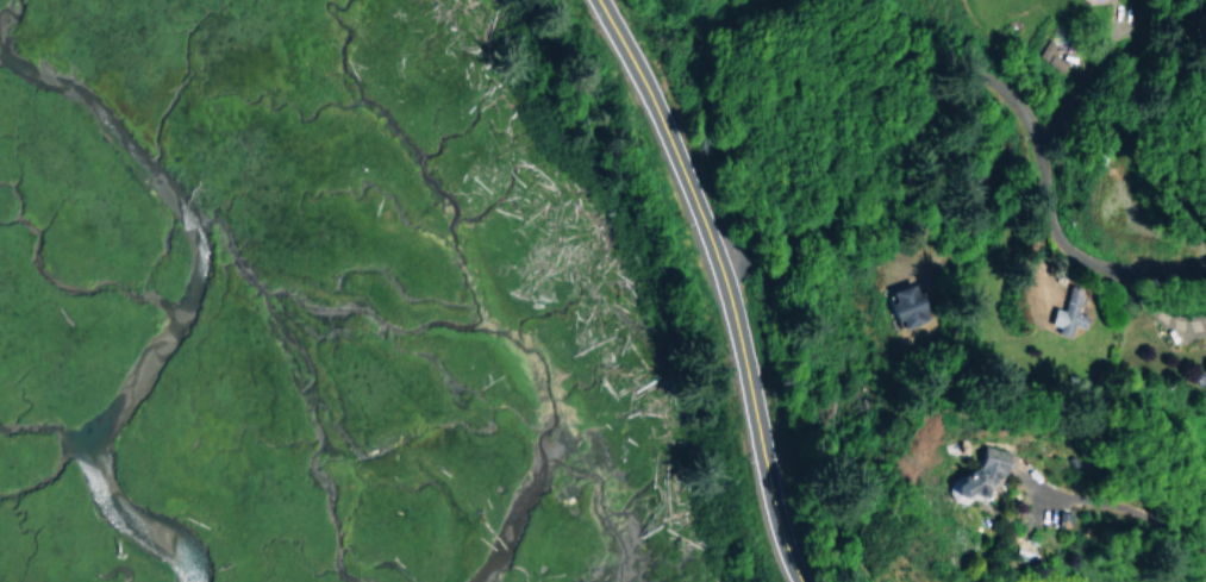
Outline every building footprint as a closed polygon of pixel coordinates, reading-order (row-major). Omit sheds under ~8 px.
[(1061,308),(1052,306),(1045,326),(1068,333),(1070,324),(1081,327),(1086,314),(1076,311),(1085,288),(1069,283),(1061,308)] [(885,293),(895,328),(923,319),(911,284),(885,293)] [(1006,451),(981,445),(974,473),(955,468),(948,494),(982,503),(987,482),(997,485),(1006,451)]
